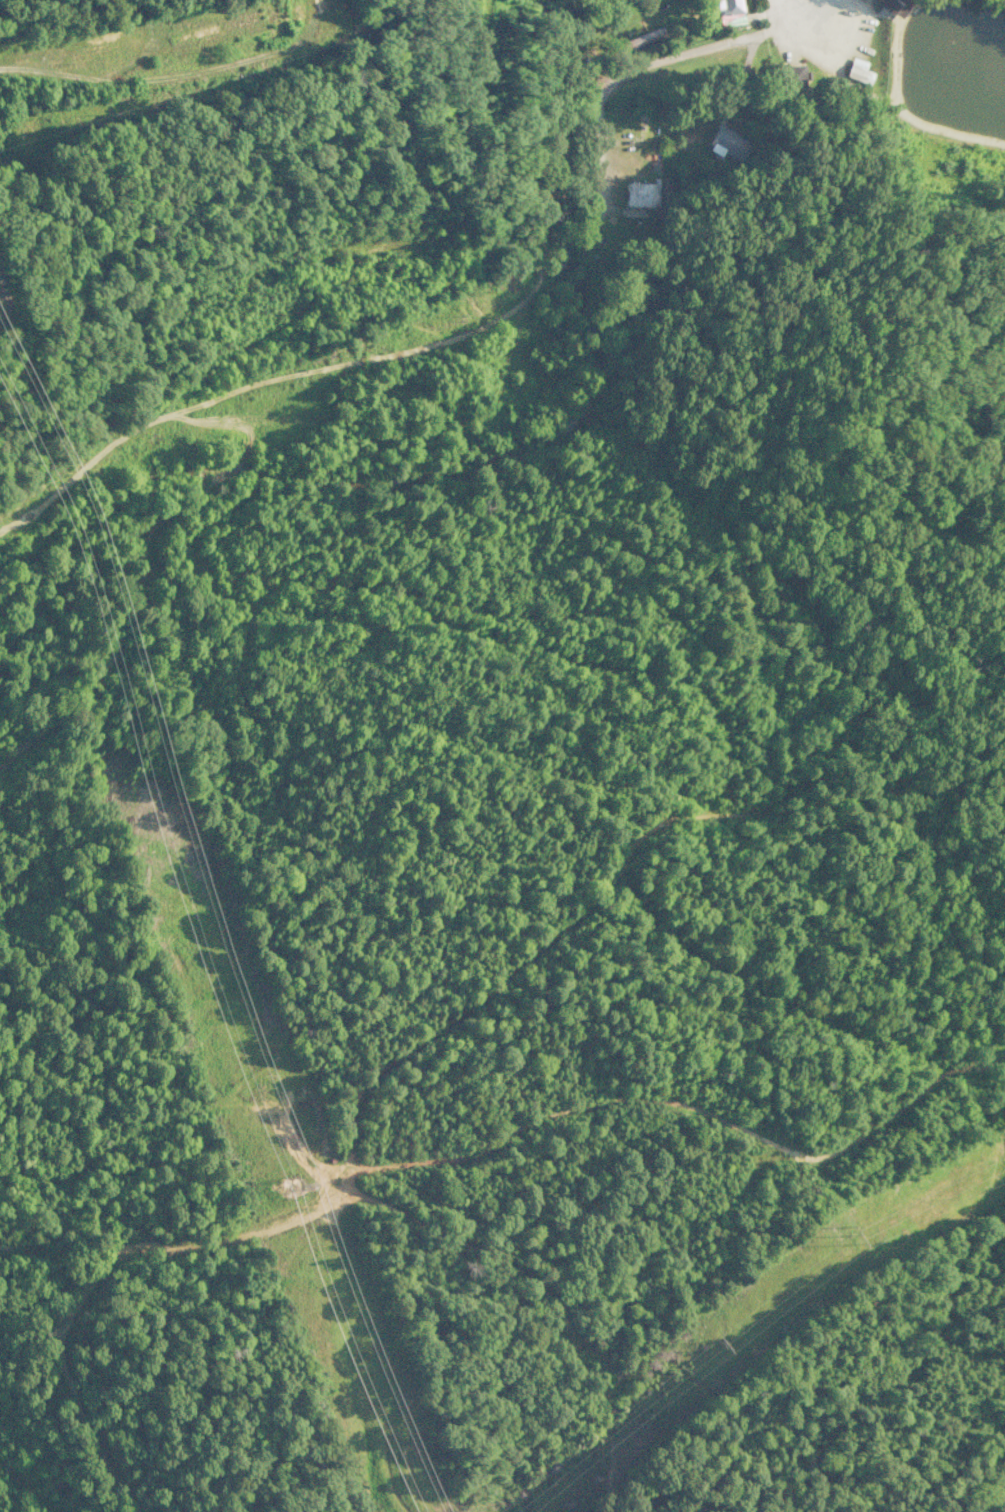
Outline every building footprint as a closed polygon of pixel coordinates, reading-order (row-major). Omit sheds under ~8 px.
[(717,15),(742,11),(740,0),(714,0),(717,15)] [(802,65),(780,65),(781,88),(802,87),(802,65)] [(741,161),(751,141),(715,124),(704,149),(719,156),(721,152),(741,161)] [(624,205),(667,206),(667,177),(655,177),(655,183),(624,182),(624,205)]
